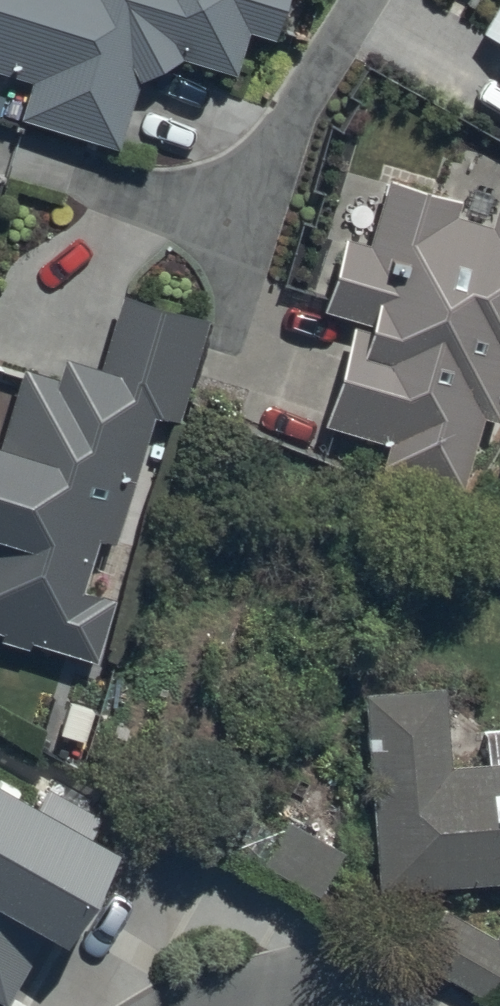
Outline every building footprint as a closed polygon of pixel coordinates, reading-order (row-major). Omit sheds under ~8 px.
[(26,85),(13,127),(101,154),(123,84),(166,65),(216,80),(230,35),(255,43),(265,10),(268,0),(0,0),(0,77),(26,85)] [(481,27),(499,37),(499,0),(496,0),(481,27)] [(380,170),(364,236),(339,230),(322,298),(361,307),(334,419),(385,431),(379,453),(449,470),(466,398),(482,402),(494,354),(499,356),(499,199),(487,196),(481,221),(437,210),(443,185),(380,170)] [(25,641),(27,634),(92,653),(111,589),(77,579),(93,525),(114,532),(151,406),(177,413),(207,312),(121,287),(100,358),(59,346),(52,368),(21,359),(0,429),(0,633),(25,641)] [(374,868),(499,861),(499,749),(430,753),(426,675),(364,678),(374,868)] [(2,995),(44,920),(53,925),(105,830),(86,819),(98,798),(46,770),(35,790),(0,771),(0,994),(2,995)] [(285,812),(258,857),(314,890),(341,845),(285,812)] [(350,901),(400,924),(416,891),(366,868),(350,901)] [(499,988),(499,927),(496,934),(448,906),(425,945),(499,988)]
